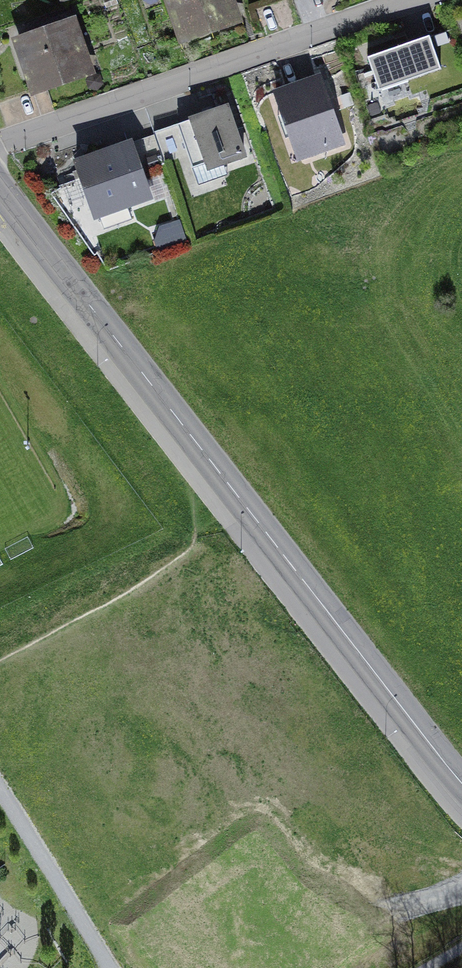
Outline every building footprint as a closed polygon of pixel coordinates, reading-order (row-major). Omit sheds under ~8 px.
[(180,52),(243,31),(233,0),(163,0),(180,52)] [(77,27),(14,48),(32,102),(96,81),(77,27)] [(432,41),(374,64),(384,98),(445,77),(432,41)] [(323,82),(273,99),(300,177),(349,160),(323,82)] [(232,114),(181,131),(199,178),(246,163),(232,114)] [(135,146),(72,167),(93,231),(156,210),(135,146)]
